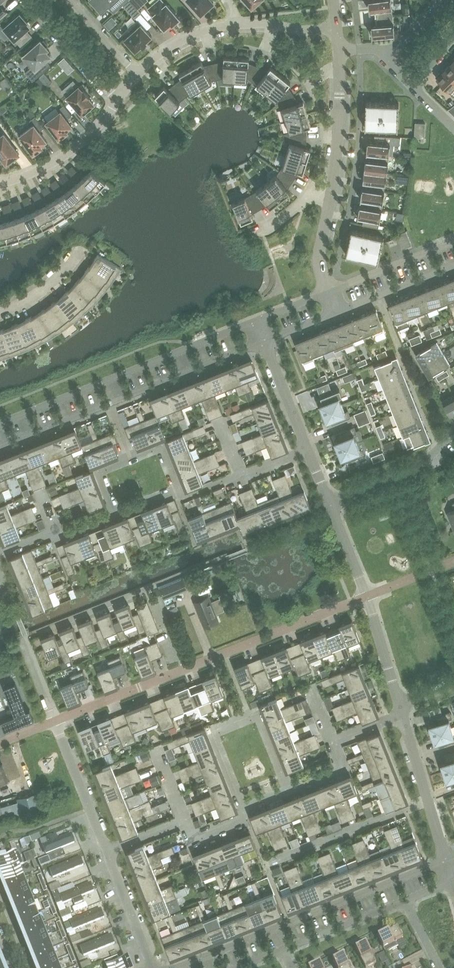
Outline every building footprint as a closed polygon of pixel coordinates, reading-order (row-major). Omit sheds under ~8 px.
[(89,0),(101,13),(108,7),(111,7),(112,6),(116,10),(123,4),(128,0),(89,0)] [(135,18),(141,12),(138,8),(130,0),(128,0),(123,4),(135,18)] [(138,8),(147,0),(130,0),(138,8)] [(162,0),(157,0),(148,8),(153,14),(152,15),(164,28),(171,23),(172,24),(179,18),(174,12),(173,10),(173,9),(170,6),(169,5),(167,4),(166,3),(165,4),(162,0)] [(195,8),(196,7),(201,12),(207,7),(208,7),(213,2),(212,0),(188,0),(195,8)] [(369,10),(376,9),(377,16),(393,15),(393,14),(391,0),(368,0),(369,10)] [(5,28),(2,30),(7,37),(10,34),(14,39),(15,39),(20,45),(31,36),(26,29),(29,26),(26,22),(27,21),(20,13),(17,15),(16,14),(11,18),(12,19),(4,27),(5,28)] [(393,15),(377,16),(377,24),(371,24),(372,35),(383,35),(383,38),(395,37),(393,15)] [(151,36),(152,35),(151,35),(141,24),(141,23),(140,23),(137,20),(122,34),(126,37),(125,38),(124,38),(125,39),(130,44),(128,45),(132,50),(134,49),(134,50),(135,51),(136,50),(141,45),(142,46),(146,42),(146,41),(151,36)] [(46,47),(48,45),(43,40),(42,42),(40,40),(33,46),(32,45),(23,52),(25,54),(23,55),(33,65),(25,72),(32,80),(50,65),(45,60),(50,55),(46,50),(48,48),(46,47)] [(235,79),(236,57),(224,56),(223,62),(214,65),(214,62),(213,63),(217,79),(222,78),(235,79)] [(252,82),(258,66),(257,68),(248,64),(249,58),(236,57),(235,79),(247,80),(252,82)] [(217,79),(213,63),(213,65),(204,67),(201,61),(190,68),(201,87),(212,80),(217,79)] [(445,69),(453,78),(453,62),(453,61),(445,69)] [(267,92),(280,74),(270,66),(266,71),(258,68),(259,66),(258,66),(252,82),(257,84),(267,92)] [(174,83),(185,97),(190,93),(201,87),(190,68),(179,74),(182,79),(176,85),(175,83),(174,83)] [(445,69),(441,73),(440,72),(435,77),(453,94),(453,92),(453,78),(445,69)] [(40,77),(47,85),(47,86),(52,81),(44,72),(40,77)] [(290,82),(280,74),(267,92),(276,99),(277,99),(279,103),(293,94),(291,95),(286,87),(290,82)] [(4,86),(10,83),(6,77),(1,80),(4,86)] [(47,85),(40,77),(35,81),(33,83),(40,91),(42,89),(47,85)] [(180,101),(185,97),(174,83),(175,85),(169,90),(164,86),(155,95),(171,111),(180,101)] [(78,86),(67,96),(82,113),(85,110),(86,111),(91,107),(90,106),(93,103),(88,97),(89,96),(83,90),(82,91),(78,86)] [(293,94),(279,103),(282,108),(286,120),(307,114),(303,101),(297,103),(292,96),(294,94),(293,94)] [(364,111),(364,118),(365,118),(365,127),(366,128),(366,127),(397,128),(397,129),(398,129),(398,119),(399,120),(400,112),(398,112),(399,103),(398,103),(367,102),(366,102),(365,111),(364,111)] [(66,133),(67,131),(66,129),(71,125),(66,119),(72,115),(64,105),(58,109),(60,111),(46,122),(59,138),(60,137),(61,138),(67,134),(66,133)] [(290,137),(306,137),(307,137),(304,137),(304,127),(310,126),(307,114),(286,120),(290,132),(290,137)] [(39,131),(44,127),(35,116),(30,120),(33,125),(20,135),(22,138),(20,139),(24,144),(26,143),(33,153),(42,146),(40,144),(46,140),(39,131)] [(415,122),(414,137),(424,138),(425,123),(415,122)] [(0,136),(0,157),(1,156),(6,163),(19,153),(4,133),(0,136)] [(367,141),(366,152),(389,154),(393,154),(393,144),(399,145),(400,137),(390,136),(374,135),(374,142),(367,141)] [(286,154),(307,161),(310,149),(304,147),(304,138),(306,138),(306,137),(290,137),(290,142),(289,142),(286,154)] [(364,170),(387,173),(389,154),(366,152),(373,153),(372,160),(365,159),(364,170)] [(307,161),(286,154),(282,166),(279,171),(293,180),(292,179),(297,171),(303,173),(307,161)] [(88,173),(83,177),(97,192),(106,182),(91,168),(87,164),(83,168),(88,173)] [(362,188),(384,191),(387,173),(364,170),(363,181),(369,182),(368,188),(362,187),(362,188)] [(276,175),(266,182),(280,200),(290,192),(286,187),(291,179),(293,180),(279,171),(276,175)] [(96,192),(97,192),(83,177),(79,172),(75,176),(79,180),(75,185),(74,185),(87,200),(96,192)] [(87,200),(74,185),(75,185),(71,180),(66,183),(70,188),(66,192),(65,192),(77,208),(86,200),(87,200)] [(251,194),(259,209),(260,209),(259,207),(266,203),(270,207),(280,200),(266,182),(256,190),(251,194)] [(76,208),(77,208),(65,192),(66,192),(62,187),(57,190),(61,195),(56,198),(56,199),(66,215),(76,208)] [(359,206),(382,209),(384,191),(362,188),(360,199),(367,200),(366,206),(359,205),(359,206)] [(66,215),(56,199),(56,198),(53,193),(48,196),(51,201),(46,204),(46,205),(55,222),(66,215)] [(259,209),(251,194),(245,197),(233,202),(241,222),(253,217),(251,211),(258,207),(259,209)] [(46,205),(46,204),(43,199),(38,202),(41,207),(36,210),(35,210),(44,228),(55,222),(46,205)] [(43,228),(44,228),(35,210),(36,210),(33,204),(28,207),(31,212),(25,215),(32,233),(43,228)] [(382,209),(359,206),(357,216),(364,218),(362,224),(378,228),(382,209)] [(32,233),(25,215),(25,214),(23,209),(18,211),(20,216),(14,219),(20,237),(32,233)] [(20,238),(20,237),(14,219),(14,218),(12,213),(7,214),(9,220),(3,222),(8,241),(20,237),(20,238)] [(348,245),(346,254),(377,261),(378,261),(380,252),(381,253),(383,246),(381,245),(383,236),(382,236),(352,229),(351,229),(349,238),(348,238),(346,245),(348,245)] [(402,248),(411,244),(406,231),(397,234),(402,248)] [(395,238),(388,240),(390,246),(397,243),(395,238)] [(111,283),(112,283),(115,279),(118,274),(122,269),(98,254),(89,267),(89,266),(111,283)] [(79,278),(100,297),(103,294),(106,290),(109,287),(111,283),(89,266),(80,278),(79,278)] [(68,289),(88,310),(91,307),(94,303),(97,300),(100,297),(79,278),(69,290),(68,289)] [(449,280),(439,284),(446,302),(453,299),(453,292),(449,280)] [(436,306),(446,302),(439,284),(429,288),(436,306)] [(429,288),(419,292),(426,310),(427,310),(429,316),(439,313),(436,306),(429,288)] [(88,310),(68,289),(57,300),(57,299),(74,322),(78,319),(81,316),(88,310)] [(426,310),(419,292),(409,296),(416,314),(426,310)] [(416,314),(409,296),(399,300),(409,326),(410,325),(407,318),(416,314)] [(44,308),(60,332),(64,329),(67,327),(74,322),(57,299),(45,309),(44,308)] [(388,304),(397,325),(399,330),(409,326),(399,300),(388,304)] [(31,316),(44,341),(49,339),(53,337),(56,334),(60,332),(44,308),(32,317),(31,316)] [(366,313),(374,335),(384,330),(376,309),(366,313)] [(374,335),(366,313),(356,317),(363,335),(372,332),(373,335),(374,335)] [(17,323),(29,349),(33,347),(37,345),(41,343),(44,341),(31,316),(18,324),(17,323)] [(363,335),(356,317),(345,321),(353,339),(363,335)] [(345,321),(335,325),(343,343),(344,347),(354,343),(353,339),(345,321)] [(3,329),(12,356),(17,354),(21,352),(29,349),(17,323),(3,329)] [(335,325),(325,329),(332,347),(334,351),(344,347),(343,343),(335,325)] [(12,356),(3,329),(0,330),(0,359),(4,358),(12,356)] [(315,334),(322,351),(332,347),(325,329),(315,334)] [(322,351),(315,334),(305,338),(313,359),(314,359),(313,355),(322,351)] [(313,359),(305,338),(295,342),(303,363),(313,359)] [(417,352),(424,364),(443,352),(437,341),(417,352)] [(449,363),(443,352),(424,364),(430,375),(450,363),(449,363)] [(374,365),(379,377),(400,368),(395,357),(374,365)] [(251,359),(235,366),(245,393),(249,402),(255,400),(251,390),(252,390),(247,379),(258,375),(251,359)] [(245,393),(235,366),(218,372),(224,389),(234,385),(239,395),(245,393)] [(384,389),(405,380),(400,368),(379,377),(384,389)] [(201,379),(212,406),(218,403),(214,393),(224,389),(218,372),(201,379)] [(354,372),(342,376),(345,382),(356,377),(354,372)] [(201,379),(184,386),(190,402),(201,398),(205,409),(209,418),(216,416),(212,406),(201,379)] [(409,392),(405,380),(384,389),(388,400),(409,392)] [(329,382),(317,387),(320,396),(323,402),(320,403),(323,412),(342,404),(339,397),(342,396),(339,389),(332,392),(329,382)] [(168,392),(179,419),(185,417),(181,406),(190,402),(184,386),(168,392)] [(179,419),(168,392),(150,399),(157,414),(157,416),(168,411),(172,422),(179,419)] [(393,412),(414,404),(409,392),(388,400),(393,412)] [(442,399),(445,405),(446,404),(452,415),(453,414),(453,396),(452,393),(442,399)] [(274,416),(268,399),(241,410),(243,416),(254,412),(258,422),(274,416)] [(345,411),(342,404),(323,412),(326,420),(329,419),(332,424),(350,417),(348,410),(345,411)] [(414,404),(393,412),(398,424),(419,416),(414,404)] [(356,420),(368,415),(365,409),(354,414),(356,420)] [(124,427),(128,437),(132,436),(137,448),(151,442),(143,420),(145,419),(141,412),(137,413),(140,421),(124,427)] [(166,436),(157,416),(157,414),(145,419),(143,420),(151,442),(166,436)] [(368,415),(356,420),(359,426),(370,421),(368,415)] [(252,437),(241,441),(244,447),(254,444),(281,433),(274,416),(258,422),(262,433),(252,437)] [(419,416),(398,424),(402,436),(423,428),(419,416)] [(229,424),(232,431),(238,429),(235,421),(229,424)] [(185,440),(196,435),(206,431),(203,425),(166,439),(173,457),(190,450),(185,440)] [(334,440),(338,449),(357,441),(354,434),(357,433),(354,426),(335,433),(337,439),(334,440)] [(423,428),(402,436),(407,447),(407,448),(428,440),(423,428)] [(71,450),(82,446),(81,445),(75,429),(59,436),(69,463),(76,461),(71,450)] [(81,445),(82,446),(90,467),(91,466),(104,461),(96,439),(98,438),(95,430),(90,432),(94,440),(81,445)] [(96,439),(104,461),(119,455),(115,446),(114,443),(118,442),(114,432),(98,438),(96,439)] [(288,450),(281,433),(254,444),(257,450),(267,446),(272,456),(288,450)] [(59,436),(42,443),(48,459),(58,455),(63,466),(69,463),(59,436)] [(359,448),(357,441),(338,449),(341,457),(344,456),(346,462),(365,454),(362,447),(359,448)] [(42,443),(25,450),(36,477),(42,474),(38,463),(48,459),(42,443)] [(29,479),(36,477),(25,450),(8,456),(15,473),(25,468),(29,479)] [(173,457),(180,473),(216,459),(213,452),(194,460),(190,450),(173,457)] [(383,452),(371,456),(373,462),(385,458),(383,452)] [(0,460),(0,485),(2,490),(9,487),(4,477),(15,473),(8,456),(0,460)] [(187,490),(203,484),(199,473),(219,465),(216,459),(180,473),(187,490)] [(62,468),(66,476),(73,473),(69,465),(62,468)] [(69,491),(59,495),(61,501),(98,486),(91,469),(75,476),(79,486),(69,491)] [(285,473),(279,475),(283,486),(289,502),(294,513),(311,506),(304,490),(293,494),(291,489),(289,484),(285,473)] [(55,485),(48,488),(51,496),(58,493),(55,485)] [(61,501),(54,504),(57,510),(64,508),(74,504),(85,499),(89,510),(105,503),(98,486),(61,501)] [(278,520),(294,513),(289,502),(283,486),(276,489),(279,495),(269,498),(278,520)] [(256,497),(249,500),(260,527),(278,520),(269,498),(258,503),(256,497)] [(247,513),(237,517),(240,523),(239,523),(243,533),(260,527),(249,500),(243,502),(247,513)] [(167,501),(154,506),(162,525),(175,520),(179,530),(186,528),(178,509),(171,512),(167,501)] [(240,523),(237,517),(231,501),(216,507),(225,529),(239,523),(240,523)] [(24,516),(22,510),(11,514),(7,503),(0,506),(0,526),(24,516)] [(201,513),(188,518),(197,540),(211,534),(203,512),(205,511),(202,504),(198,505),(201,513)] [(149,530),(162,525),(154,506),(142,511),(146,522),(139,525),(147,543),(153,541),(149,530)] [(203,512),(211,534),(225,529),(216,507),(205,511),(203,512)] [(58,513),(60,519),(66,517),(64,511),(58,513)] [(0,526),(0,534),(4,544),(20,537),(16,527),(37,518),(34,512),(24,516),(0,526)] [(128,517),(115,522),(123,541),(136,536),(140,546),(147,543),(139,525),(132,528),(128,517)] [(36,522),(40,530),(46,527),(43,519),(36,522)] [(100,541),(108,559),(114,557),(110,546),(123,541),(115,522),(103,527),(105,533),(98,535),(100,541)] [(89,533),(76,538),(84,557),(97,551),(101,562),(108,559),(100,541),(93,543),(89,533)] [(61,556),(68,575),(75,572),(71,562),(84,557),(76,538),(64,543),(68,554),(61,556)] [(36,561),(31,549),(10,557),(9,557),(10,558),(15,572),(37,563),(38,565),(46,562),(44,558),(36,561)] [(37,563),(15,572),(21,586),(43,577),(38,565),(37,563)] [(43,577),(21,586),(26,600),(48,591),(49,593),(57,590),(55,586),(48,589),(43,577)] [(160,588),(163,595),(164,598),(187,589),(183,578),(160,588)] [(27,602),(32,614),(54,605),(49,593),(48,591),(26,600),(27,602)] [(208,596),(194,602),(204,626),(219,620),(208,596)] [(150,607),(147,601),(136,605),(138,611),(150,607)] [(141,617),(138,612),(133,614),(128,603),(115,609),(119,619),(123,627),(135,622),(139,633),(146,630),(145,629),(143,623),(141,617)] [(168,609),(172,620),(181,616),(177,606),(168,609)] [(141,617),(152,613),(150,607),(138,611),(138,612),(141,617)] [(97,616),(101,627),(104,635),(105,635),(117,630),(121,640),(127,638),(123,627),(119,619),(114,622),(110,611),(97,616)] [(141,617),(143,623),(154,618),(152,613),(141,617)] [(104,635),(101,627),(95,629),(91,618),(78,623),(82,634),(86,642),(98,637),(102,648),(109,645),(105,635),(104,635)] [(156,624),(154,618),(143,623),(145,629),(156,624)] [(343,636),(337,639),(344,657),(350,655),(346,644),(360,639),(352,620),(339,625),(343,636)] [(145,629),(146,630),(148,634),(159,630),(156,624),(145,629)] [(59,631),(64,642),(67,650),(68,649),(79,645),(84,655),(90,652),(86,642),(82,634),(77,636),(73,626),(59,631)] [(313,636),(321,655),(333,650),(338,660),(344,657),(337,639),(330,642),(325,631),(313,636)] [(72,660),(68,649),(67,650),(64,642),(58,644),(54,633),(41,638),(48,657),(61,652),(64,660),(60,662),(63,668),(73,664),(72,660)] [(304,652),(298,655),(305,673),(311,670),(307,660),(321,655),(313,636),(300,641),(304,652)] [(142,675),(155,670),(151,660),(163,655),(157,640),(144,646),(147,652),(134,657),(142,675)] [(286,647),(274,652),(281,670),(294,665),(299,676),(305,673),(298,655),(291,657),(286,647)] [(265,668),(258,670),(266,689),(272,686),(268,676),(281,670),(274,652),(261,657),(265,668)] [(105,690),(118,685),(114,675),(126,670),(120,655),(107,660),(110,666),(97,671),(105,690)] [(260,691),(266,689),(258,670),(252,673),(247,662),(234,667),(242,686),(255,681),(260,691)] [(349,688),(365,682),(358,665),(331,675),(334,682),(344,678),(349,688)] [(68,705),(81,700),(77,690),(89,685),(83,670),(70,675),(73,681),(60,686),(68,705)] [(200,694),(207,712),(214,709),(210,699),(223,694),(216,675),(203,680),(207,691),(200,694)] [(30,709),(26,710),(15,682),(3,687),(15,715),(0,720),(4,730),(34,718),(30,709)] [(365,682),(349,688),(353,698),(342,703),(345,709),(372,699),(365,682)] [(189,686),(176,691),(184,710),(197,704),(201,714),(201,715),(207,712),(200,694),(193,696),(189,686)] [(168,707),(161,709),(169,728),(175,725),(171,715),(184,710),(176,691),(164,696),(168,707)] [(330,696),(323,699),(327,708),(333,705),(330,696)] [(309,704),(306,698),(281,708),(276,697),(260,704),(267,721),(301,707),(309,704)] [(372,699),(345,709),(347,716),(358,711),(362,722),(378,715),(372,699)] [(162,730),(169,728),(161,709),(154,712),(150,701),(137,707),(144,725),(158,720),(162,730)] [(129,722),(122,725),(129,743),(136,741),(132,730),(144,725),(137,707),(125,711),(129,722)] [(267,721),(274,738),(290,732),(286,721),(304,714),(301,707),(267,721)] [(429,724),(432,733),(451,727),(449,719),(452,718),(450,711),(431,717),(432,723),(429,724)] [(98,722),(102,733),(106,741),(119,736),(123,746),(129,743),(122,725),(115,728),(111,717),(98,722)] [(92,725),(79,730),(86,749),(99,743),(104,754),(110,751),(106,741),(102,733),(96,735),(92,725)] [(194,750),(211,744),(204,726),(177,737),(179,744),(190,740),(194,750)] [(432,733),(434,741),(438,740),(439,746),(453,741),(453,733),(453,734),(451,727),(432,733)] [(294,741),(290,732),(274,738),(280,754),(307,743),(305,737),(294,741)] [(385,746),(379,732),(357,740),(362,753),(363,755),(385,746)] [(310,750),(307,743),(280,754),(287,771),(303,765),(299,754),(310,750)] [(190,771),(217,760),(211,744),(194,750),(198,760),(188,764),(190,771)] [(369,769),(391,760),(385,746),(363,755),(362,753),(355,756),(356,760),(364,757),(369,769)] [(148,751),(141,754),(143,761),(150,759),(148,751)] [(444,771),(453,767),(453,752),(442,755),(444,761),(441,762),(444,771)] [(224,777),(217,760),(190,771),(193,777),(203,773),(208,783),(224,777)] [(374,783),(396,774),(391,760),(369,769),(373,780),(374,783)] [(0,764),(0,782),(1,784),(9,782),(8,779),(2,764),(0,764)] [(95,770),(101,787),(128,776),(126,770),(115,774),(111,764),(95,770)] [(444,771),(446,779),(449,778),(451,784),(453,783),(453,767),(444,771)] [(157,774),(149,778),(152,785),(160,782),(157,774)] [(380,797),(402,788),(396,774),(374,783),(373,780),(366,783),(368,787),(375,784),(380,797)] [(334,782),(344,809),(351,806),(346,796),(357,791),(351,775),(334,782)] [(131,783),(128,776),(101,787),(108,803),(124,797),(120,787),(131,783)] [(224,777),(208,783),(212,794),(201,798),(204,805),(231,794),(224,777)] [(316,789),(323,805),(334,801),(338,811),(344,809),(334,782),(316,789)] [(402,788),(380,797),(386,811),(401,804),(408,802),(402,788)] [(300,795),(311,822),(317,820),(313,809),(323,805),(316,789),(300,795)] [(38,792),(18,798),(22,812),(42,806),(38,792)] [(221,817),(237,811),(231,794),(204,805),(206,811),(217,807),(221,817)] [(304,825),(311,822),(300,795),(283,802),(290,818),(300,814),(304,825)] [(129,807),(124,797),(108,803),(115,821),(150,807),(147,800),(129,807)] [(267,809),(278,836),(284,833),(280,822),(290,818),(283,802),(267,809)] [(122,838),(138,831),(134,820),(153,813),(150,807),(115,821),(122,838)] [(250,816),(253,824),(256,832),(267,828),(271,838),(278,836),(267,809),(250,816)] [(196,827),(202,824),(200,818),(193,821),(196,827)] [(325,825),(328,832),(333,830),(330,823),(325,825)] [(250,832),(236,838),(244,860),(242,861),(245,869),(249,867),(248,864),(248,863),(252,861),(251,858),(252,857),(259,854),(250,832)] [(46,855),(76,844),(72,833),(42,844),(46,855)] [(401,835),(394,837),(405,864),(422,857),(416,841),(413,835),(403,839),(401,835)] [(392,850),(383,854),(389,870),(405,864),(394,837),(388,840),(392,850)] [(236,838),(222,844),(231,866),(242,861),(244,860),(236,838)] [(365,842),(359,845),(361,851),(372,877),(389,870),(383,854),(382,854),(380,848),(369,852),(367,848),(365,842)] [(172,845),(158,851),(147,855),(143,844),(127,851),(134,868),(161,857),(174,851),(172,845)] [(231,866),(222,844),(208,849),(217,871),(214,872),(217,880),(222,878),(218,871),(231,866)] [(193,855),(197,864),(202,877),(214,872),(217,871),(208,849),(193,855)] [(34,850),(24,854),(27,862),(31,860),(35,859),(37,858),(38,858),(34,850)] [(359,864),(349,868),(356,884),(372,877),(361,851),(354,853),(359,864)] [(19,866),(23,864),(18,852),(0,859),(0,873),(19,866)] [(332,856),(325,858),(327,864),(338,891),(356,884),(349,868),(338,872),(336,867),(334,861),(332,856)] [(48,857),(38,861),(41,867),(51,863),(48,857)] [(163,863),(161,857),(134,868),(140,884),(157,877),(153,868),(163,863)] [(83,859),(51,871),(55,880),(87,868),(83,859)] [(325,877),(314,881),(321,898),(338,891),(327,864),(321,866),(325,877)] [(19,866),(0,873),(0,874),(5,885),(24,878),(19,866)] [(198,866),(189,870),(193,881),(202,877),(198,866)] [(292,890),(281,895),(288,911),(305,904),(294,877),(291,871),(285,874),(288,880),(292,890)] [(301,875),(294,877),(305,904),(321,898),(314,881),(305,885),(301,875)] [(157,877),(140,884),(147,901),(174,890),(171,884),(161,888),(157,877)] [(5,885),(9,897),(28,890),(24,878),(5,885)] [(59,883),(49,887),(51,892),(51,893),(61,889),(59,883)] [(65,905),(96,893),(93,885),(61,896),(65,905)] [(245,902),(254,924),(268,919),(259,897),(261,896),(258,889),(254,890),(257,898),(245,902)] [(33,902),(28,890),(9,897),(14,909),(33,902)] [(174,890),(147,901),(154,918),(170,912),(166,901),(177,897),(174,890)] [(206,890),(199,893),(201,898),(208,895),(206,890)] [(259,897),(268,919),(282,913),(273,891),(261,896),(259,897)] [(234,897),(230,899),(227,892),(223,894),(226,901),(230,900),(232,903),(235,902),(234,897)] [(229,909),(217,914),(226,936),(240,930),(231,908),(233,907),(232,903),(230,900),(226,901),(229,909)] [(33,902),(14,909),(19,921),(38,914),(33,902)] [(231,908),(240,930),(254,924),(245,902),(233,907),(231,908)] [(69,909),(59,913),(62,919),(71,915),(69,909)] [(74,931),(105,919),(101,910),(70,922),(74,931)] [(189,925),(198,947),(212,941),(203,919),(205,919),(202,911),(198,913),(201,920),(189,925)] [(43,926),(38,914),(19,921),(24,933),(43,926)] [(203,919),(212,941),(226,936),(217,914),(205,919),(203,919)] [(167,951),(170,958),(184,952),(176,930),(177,930),(174,922),(170,924),(173,931),(161,936),(167,951)] [(176,930),(184,952),(198,947),(189,925),(177,930),(176,930)] [(48,938),(43,926),(24,933),(29,945),(48,938)] [(391,950),(398,947),(396,943),(403,939),(398,928),(378,939),(386,953),(391,950)] [(79,935),(70,939),(72,945),(82,941),(79,935)] [(81,958),(115,945),(112,937),(78,950),(81,958)] [(52,950),(48,938),(29,945),(34,957),(52,950)] [(376,965),(372,957),(374,956),(371,950),(369,951),(366,945),(356,951),(365,967),(370,967),(376,965)] [(52,950),(34,957),(38,967),(42,967),(57,962),(52,950)] [(106,967),(107,967),(133,967),(130,963),(127,964),(125,960),(120,962),(118,956),(104,962),(106,967)] [(333,962),(336,967),(352,967),(349,962),(347,963),(344,957),(333,962)]
